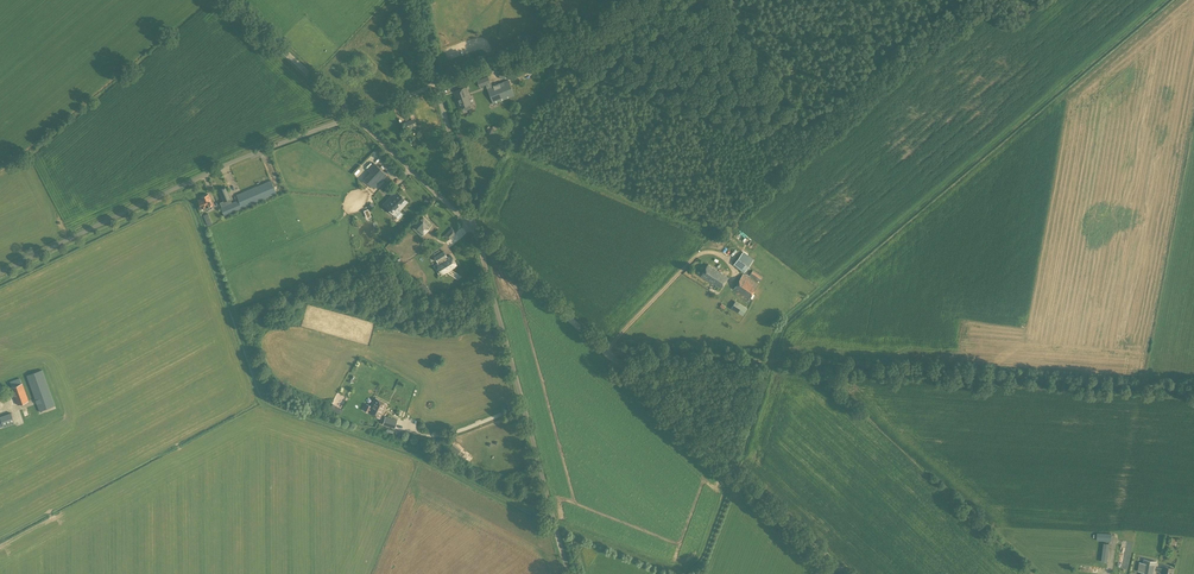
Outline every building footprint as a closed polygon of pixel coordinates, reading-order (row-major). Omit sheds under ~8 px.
[(504,70),(498,72),(500,79),(507,76),(504,70)] [(492,86),(488,76),(487,74),(468,80),(472,90),(485,85),(493,104),(514,96),(508,80),(492,86)] [(470,105),(465,88),(454,92),(459,108),(470,105)] [(414,119),(405,122),(407,128),(417,125),(414,119)] [(238,199),(232,202),(225,187),(219,190),(224,201),(220,203),(222,206),(220,207),(224,217),(241,210),(241,209),(283,191),(280,184),(274,187),(265,165),(235,178),(241,193),(236,195),(238,199)] [(374,188),(383,179),(387,175),(377,166),(364,179),(374,188)] [(384,204),(394,213),(405,201),(396,192),(384,204)] [(201,198),(201,199),(198,200),(201,207),(204,205),(205,208),(207,207),(208,209),(212,208),(211,205),(213,205),(208,194),(201,198)] [(213,224),(208,213),(203,215),(208,226),(213,224)] [(412,228),(421,237),(432,225),(423,217),(412,228)] [(443,235),(448,240),(456,232),(451,227),(443,235)] [(446,258),(446,257),(447,257),(443,251),(435,257),(438,262),(439,262),(440,264),(438,265),(443,274),(457,266),(451,256),(446,258)] [(744,272),(754,259),(743,251),(733,264),(744,272)] [(727,277),(708,265),(701,276),(721,288),(727,277)] [(763,276),(753,270),(749,275),(759,282),(763,276)] [(759,284),(743,274),(733,289),(752,301),(755,295),(752,293),(759,284)] [(421,280),(417,283),(429,297),(433,293),(421,280)] [(745,308),(737,303),(734,308),(737,310),(736,311),(744,315),(745,314),(742,312),(745,308)] [(55,406),(42,370),(26,376),(39,412),(55,406)] [(10,382),(12,387),(11,387),(17,405),(29,401),(22,383),(21,383),(20,378),(10,382)] [(375,398),(372,406),(366,403),(363,410),(368,412),(379,418),(386,404),(375,398)] [(15,423),(11,412),(0,416),(0,417),(3,427),(15,423)] [(385,417),(383,425),(395,428),(397,420),(385,417)] [(450,449),(458,454),(461,449),(453,444),(450,449)] [(1097,540),(1111,541),(1111,533),(1097,533),(1097,540)] [(1107,562),(1109,543),(1103,543),(1101,561),(1107,562)] [(1155,570),(1155,566),(1156,561),(1143,558),(1141,573),(1154,573),(1155,570)] [(1155,566),(1155,570),(1158,571),(1158,572),(1162,572),(1162,573),(1172,573),(1174,568),(1164,566),(1163,568),(1155,566)]
